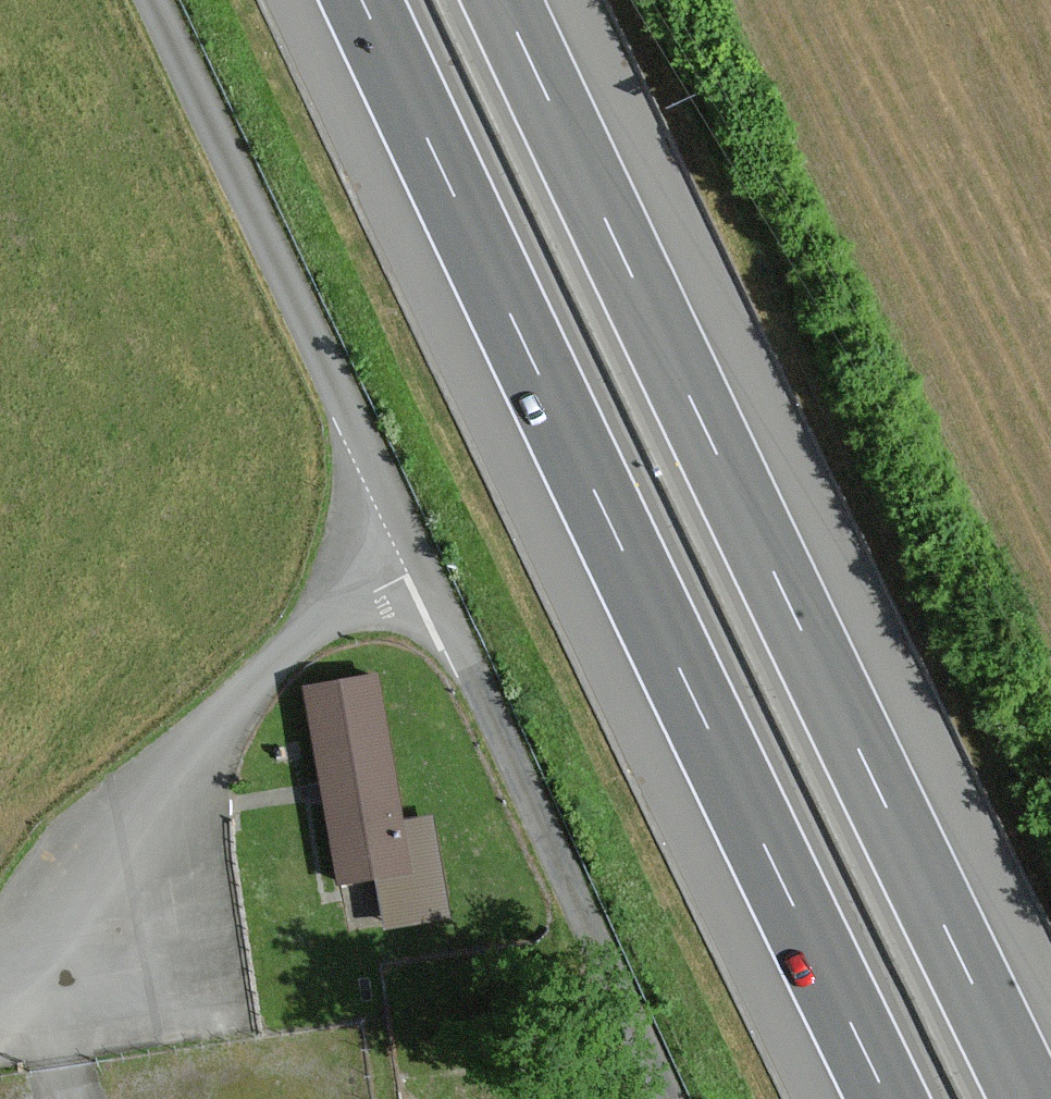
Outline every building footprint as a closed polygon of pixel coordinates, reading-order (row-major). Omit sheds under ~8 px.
[(404,872),(370,680),(298,693),(333,885),(404,872)]
